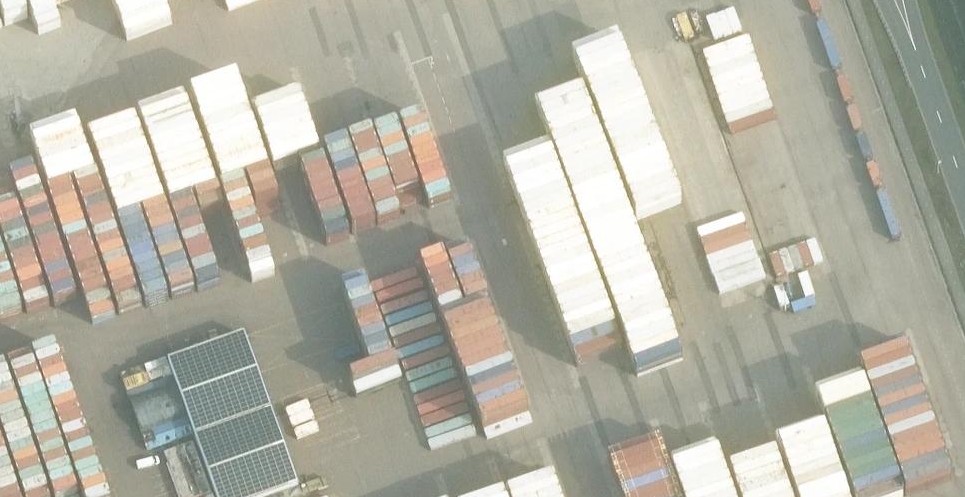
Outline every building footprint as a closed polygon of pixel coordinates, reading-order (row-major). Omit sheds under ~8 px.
[(708,58),(751,44),(745,27),(702,41),(708,58)] [(344,38),(296,52),(323,145),(371,131),(344,38)] [(693,59),(646,73),(664,130),(671,128),(676,142),(685,139),(690,155),(682,157),(689,180),(686,181),(690,194),(716,187),(719,197),(728,194),(736,218),(741,216),(693,59)] [(623,100),(599,107),(619,173),(654,162),(652,156),(662,153),(640,78),(618,85),(623,100)] [(378,303),(322,320),(341,380),(397,363),(378,303)] [(400,345),(411,393),(457,382),(441,313),(410,320),(415,341),(400,345)] [(245,336),(169,363),(217,496),(270,496),(299,486),(245,336)] [(61,447),(85,440),(61,357),(12,371),(27,422),(52,415),(61,447)] [(15,406),(3,367),(0,368),(0,410),(15,406)] [(437,465),(416,469),(419,483),(440,479),(437,465)]
